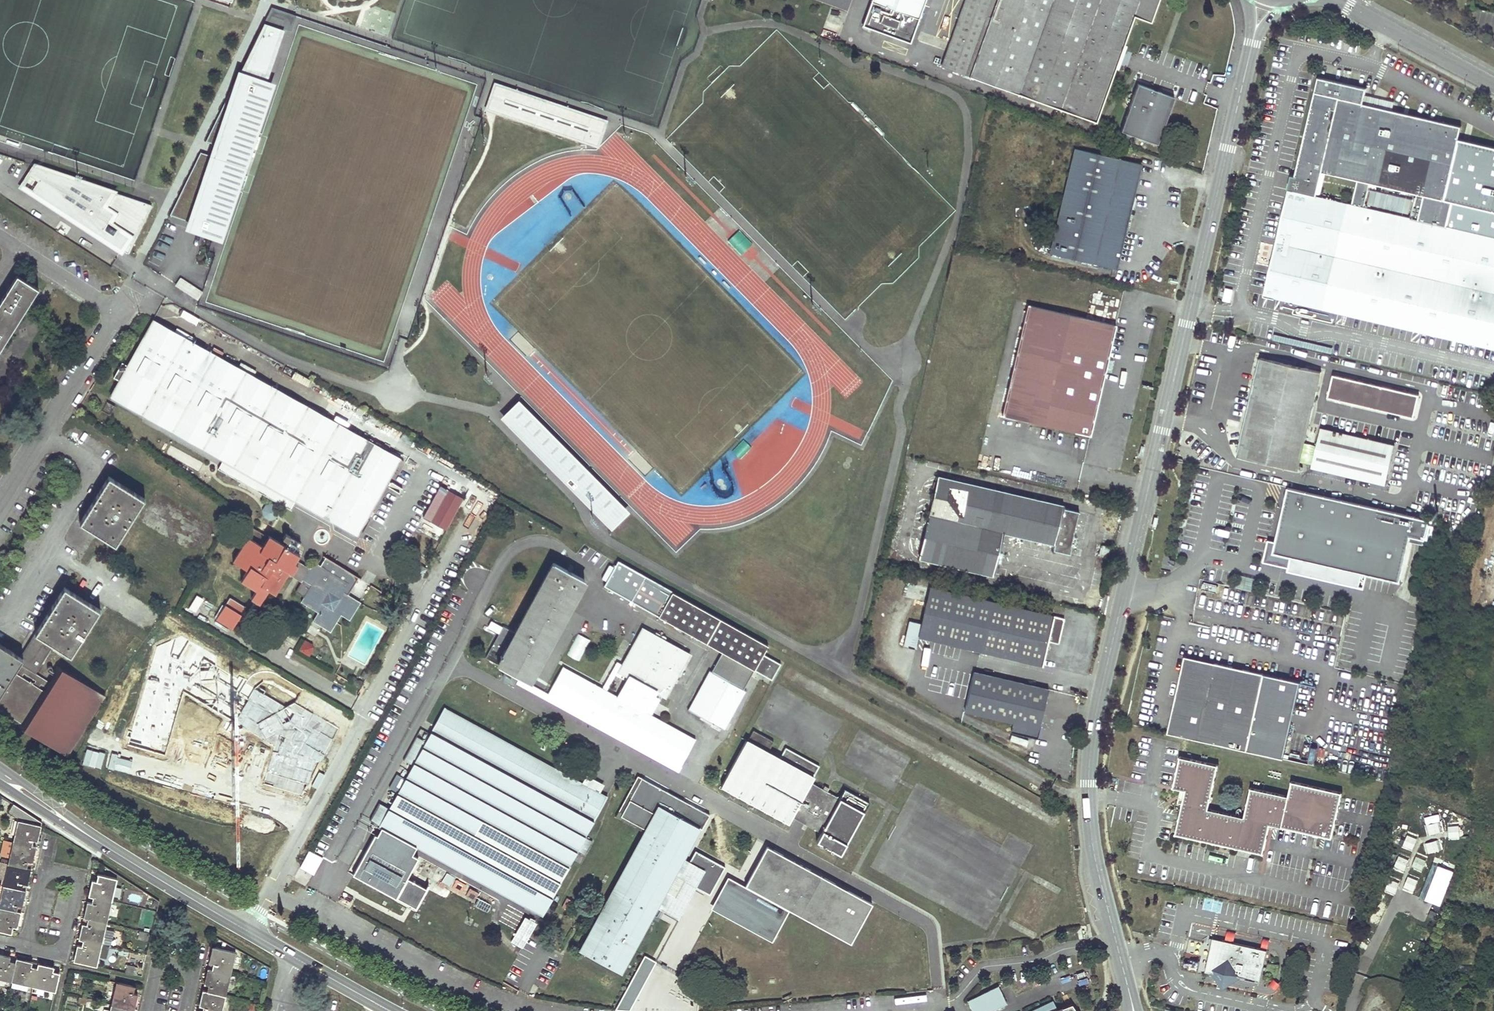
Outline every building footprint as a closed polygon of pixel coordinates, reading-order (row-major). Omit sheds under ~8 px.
[(847,9),(851,0),(822,0),(847,9)] [(925,0),(873,0),(872,2),(894,10),(909,15),(919,19),(925,0)] [(1028,99),(1040,103),(1055,109),(1096,123),(1134,17),(1151,23),(1159,0),(965,0),(941,67),(969,77),(969,78),(986,84),(1015,94),(1028,99)] [(239,74),(244,75),(240,87),(247,90),(249,84),(264,89),(218,225),(198,219),(202,208),(198,207),(193,223),(188,222),(186,230),(222,242),(275,84),(268,81),(285,30),(291,32),(296,15),(271,9),(259,33),(262,35),(271,17),(284,20),(277,42),(269,39),(262,64),(248,57),(239,74)] [(892,17),(907,22),(909,15),(894,10),(892,17)] [(262,35),(259,33),(248,57),(262,64),(269,39),(277,42),(284,20),(271,17),(262,35)] [(247,90),(240,87),(244,75),(239,74),(206,142),(218,146),(215,158),(201,153),(170,216),(188,222),(193,223),(198,207),(202,208),(198,219),(218,225),(264,89),(249,84),(247,90)] [(1364,85),(1317,74),(1314,90),(1339,96),(1362,101),(1366,85),(1364,85)] [(1015,94),(986,84),(984,88),(1013,99),(1015,94)] [(1121,132),(1158,145),(1174,98),(1138,85),(1121,132)] [(605,123),(496,86),(488,109),(572,137),(598,146),(605,123)] [(1339,96),(1314,90),(1294,173),(1290,172),(1287,188),(1316,195),(1322,170),(1339,96)] [(1362,101),(1339,96),(1322,170),(1357,178),(1370,181),(1417,192),(1443,198),(1457,138),(1460,124),(1422,115),(1362,101)] [(1055,109),(1040,103),(1039,107),(1054,112),(1055,109)] [(1443,198),(1452,200),(1493,210),(1493,147),(1457,138),(1443,198)] [(1117,270),(1129,218),(1142,165),(1075,150),(1050,254),(1117,270)] [(35,167),(29,176),(39,183),(34,193),(127,254),(151,205),(35,167)] [(22,186),(34,193),(39,183),(29,176),(22,186)] [(1370,181),(1357,178),(1351,202),(1365,205),(1370,181)] [(1287,188),(1276,241),(1493,292),(1493,235),(1446,225),(1411,216),(1365,205),(1351,202),(1316,195),(1287,188)] [(1443,198),(1417,192),(1411,216),(1446,225),(1452,200),(1443,198)] [(1276,241),(1263,295),(1385,324),(1398,327),(1486,348),(1493,350),(1493,292),(1276,241)] [(38,289),(17,275),(0,302),(0,349),(38,289)] [(203,293),(180,278),(175,287),(198,301),(203,293)] [(1104,371),(1107,361),(1115,325),(1028,306),(1003,416),(1089,436),(1104,371)] [(400,458),(153,320),(128,365),(122,362),(114,377),(119,380),(110,396),(111,396),(223,459),(229,462),(223,472),(239,481),(241,477),(266,491),(264,495),(284,506),(289,496),(296,500),(357,534),(400,458)] [(1398,327),(1385,324),(1383,331),(1391,333),(1388,343),(1394,344),(1398,327)] [(1486,348),(1398,327),(1394,344),(1391,354),(1439,365),(1480,374),(1486,348)] [(1223,332),(1210,329),(1209,335),(1222,338),(1223,332)] [(1298,471),(1320,372),(1260,358),(1237,457),(1298,471)] [(1111,373),(1113,362),(1107,361),(1104,371),(1111,373)] [(311,381),(294,372),(291,378),(307,388),(311,381)] [(1414,418),(1419,395),(1333,375),(1328,397),(1414,418)] [(611,528),(629,511),(517,399),(500,416),(611,528)] [(1385,485),(1394,447),(1321,429),(1312,468),(1385,485)] [(743,441),(733,451),(740,459),(751,449),(743,441)] [(229,462),(223,459),(218,469),(223,472),(229,462)] [(80,523),(98,535),(115,546),(145,499),(109,477),(80,523)] [(266,491),(241,477),(239,481),(264,495),(266,491)] [(1069,554),(1071,549),(1069,548),(1078,512),(1062,509),(1062,507),(938,478),(919,559),(994,576),(1003,533),(1054,545),(1053,550),(1069,554)] [(1429,520),(1288,487),(1275,541),(1273,553),(1317,563),(1400,582),(1411,536),(1425,540),(1429,520)] [(1106,503),(1108,494),(1099,492),(1097,501),(1106,503)] [(423,510),(447,523),(456,506),(432,493),(423,510)] [(290,510),(296,500),(289,496),(284,506),(290,510)] [(406,524),(439,542),(446,527),(414,510),(406,524)] [(295,568),(298,565),(294,562),(299,555),(269,535),(268,537),(251,526),(245,535),(248,536),(249,537),(248,537),(233,561),(248,570),(242,580),(257,589),(252,598),(255,600),(259,603),(260,603),(269,590),(275,593),(289,571),(291,572),(292,573),(293,572),(295,568)] [(1315,572),(1317,563),(1273,553),(1275,541),(1268,540),(1263,561),(1315,572)] [(1108,559),(1110,553),(1111,548),(1102,546),(1099,557),(1108,559)] [(887,563),(891,548),(884,547),(881,561),(887,563)] [(347,595),(358,578),(326,557),(320,566),(314,562),(306,575),(303,579),(296,591),(305,596),(302,601),(319,612),(313,620),(331,631),(342,614),(350,619),(360,603),(347,595)] [(529,682),(584,581),(553,563),(515,634),(503,627),(486,658),(498,665),(529,682)] [(618,563),(604,588),(659,618),(673,593),(618,563)] [(293,572),(303,579),(306,575),(295,568),(293,572)] [(53,646),(71,657),(100,610),(64,587),(34,634),(53,646)] [(918,637),(1041,666),(1047,642),(1057,644),(1063,619),(930,588),(921,625),(909,622),(903,646),(915,649),(918,637)] [(767,646),(673,593),(659,618),(721,652),(689,711),(722,729),(744,690),(743,690),(754,671),(771,681),(780,665),(763,655),(767,646)] [(197,615),(206,602),(197,596),(187,608),(197,615)] [(245,607),(229,597),(223,607),(239,617),(241,614),(243,610),(245,607)] [(249,619),(259,603),(255,600),(247,612),(243,610),(241,614),(249,619)] [(232,629),(239,617),(223,607),(216,619),(232,629)] [(689,654),(642,628),(618,672),(628,677),(616,699),(563,669),(550,693),(681,765),(694,741),(644,714),(656,693),(665,698),(689,654)] [(35,673),(53,646),(34,634),(20,657),(0,644),(0,696),(10,680),(25,690),(30,682),(22,677),(25,673),(32,678),(35,673)] [(315,648),(306,641),(299,650),(309,657),(315,648)] [(1301,682),(1185,656),(1167,734),(1283,759),(1301,682)] [(0,696),(0,709),(67,751),(100,697),(61,672),(53,684),(35,673),(32,678),(36,680),(35,682),(33,684),(30,682),(25,690),(10,680),(0,696)] [(1011,732),(1037,739),(1048,690),(973,673),(964,712),(1013,723),(1011,732)] [(551,703),(678,772),(682,767),(554,698),(551,703)] [(583,786),(444,710),(426,743),(417,738),(405,761),(413,766),(389,810),(380,806),(372,820),(544,914),(552,899),(551,898),(578,849),(584,837),(605,798),(598,794),(590,790),(588,793),(581,790),(583,786)] [(813,777),(767,752),(773,742),(753,731),(747,742),(746,741),(721,786),(788,822),(791,817),(799,821),(803,815),(811,819),(808,826),(821,833),(818,838),(844,852),(868,808),(842,794),(840,799),(810,783),(813,777)] [(1341,793),(1291,782),(1288,796),(1251,788),(1244,817),(1208,809),(1218,766),(1179,757),(1173,787),(1185,790),(1175,834),(1262,853),(1269,824),(1331,838),(1341,793)] [(583,786),(581,790),(588,793),(590,790),(598,794),(603,785),(587,777),(583,786)] [(646,831),(581,950),(620,972),(673,874),(709,894),(724,867),(695,851),(689,863),(684,871),(677,867),(681,859),(698,828),(703,831),(711,817),(643,780),(622,817),(646,831)] [(19,817),(13,843),(31,847),(33,840),(38,841),(39,834),(36,833),(38,825),(41,826),(42,823),(14,804),(10,811),(19,817)] [(803,815),(799,821),(808,826),(811,819),(803,815)] [(416,849),(381,830),(377,838),(375,836),(353,877),(415,910),(425,891),(406,881),(417,860),(412,858),(416,849)] [(584,853),(591,841),(584,837),(578,849),(584,853)] [(13,843),(8,864),(26,869),(28,862),(33,863),(34,856),(31,856),(33,847),(31,847),(13,843)] [(874,907),(768,850),(747,889),(790,912),(852,946),(874,907)] [(689,863),(681,859),(677,867),(684,871),(689,863)] [(26,869),(8,864),(4,879),(2,886),(21,890),(23,884),(28,885),(29,878),(26,877),(28,869),(26,869)] [(474,903),(480,893),(447,874),(441,884),(474,903)] [(92,897),(93,897),(112,901),(116,879),(98,875),(96,882),(92,881),(91,885),(90,887),(94,888),(92,897)] [(790,912),(747,889),(730,880),(712,912),(773,944),(790,912)] [(16,912),(18,906),(22,907),(24,900),(20,899),(22,890),(21,890),(2,886),(0,896),(0,908),(16,912)] [(87,918),(88,918),(107,923),(112,901),(93,897),(91,903),(87,902),(86,906),(85,909),(89,910),(87,918)] [(488,914),(492,905),(479,899),(475,908),(488,914)] [(0,908),(0,931),(11,933),(13,927),(17,928),(19,921),(16,921),(17,912),(16,912),(0,908)] [(524,917),(510,943),(522,950),(537,924),(524,917)] [(107,923),(88,918),(86,925),(82,924),(80,931),(83,932),(82,940),(83,940),(102,944),(105,929),(107,923)] [(111,947),(115,931),(105,929),(102,944),(111,947)] [(139,931),(139,935),(138,938),(147,940),(149,934),(139,931)] [(1205,971),(1234,978),(1235,975),(1260,981),(1267,950),(1213,937),(1205,971)] [(102,944),(83,940),(81,947),(77,946),(75,953),(79,954),(77,962),(97,966),(102,944)] [(212,970),(230,974),(236,952),(215,947),(213,955),(211,955),(209,962),(213,963),(212,970)] [(11,982),(16,963),(10,962),(10,957),(3,956),(3,959),(0,959),(0,979),(11,982)] [(645,956),(616,1010),(629,1010),(630,1010),(657,963),(645,956)] [(16,963),(11,982),(33,987),(38,968),(31,967),(32,962),(25,961),(24,964),(16,962),(16,963)] [(1268,964),(1266,974),(1275,976),(1278,966),(1268,964)] [(127,965),(126,969),(126,973),(133,974),(134,966),(127,965)] [(38,967),(38,968),(33,987),(56,992),(60,974),(53,972),(53,967),(46,966),(45,969),(38,967)] [(207,991),(225,995),(230,974),(212,970),(210,969),(208,978),(206,977),(204,984),(208,985),(207,991)] [(115,982),(111,1004),(130,1008),(131,1008),(133,1002),(136,1003),(137,1000),(137,995),(133,994),(135,986),(115,982)] [(1000,986),(968,1000),(973,1010),(991,1010),(1008,1003),(1000,986)] [(225,995),(207,991),(205,990),(203,999),(201,998),(199,1005),(204,1007),(202,1010),(222,1010),(225,995)] [(667,1000),(678,1002),(676,1010),(679,1010),(685,1010),(687,1000),(668,996),(667,1000)] [(1075,1009),(1074,1009),(1071,1004),(1057,1009),(1053,1000),(1029,1010),(1076,1010),(1075,1009)]
